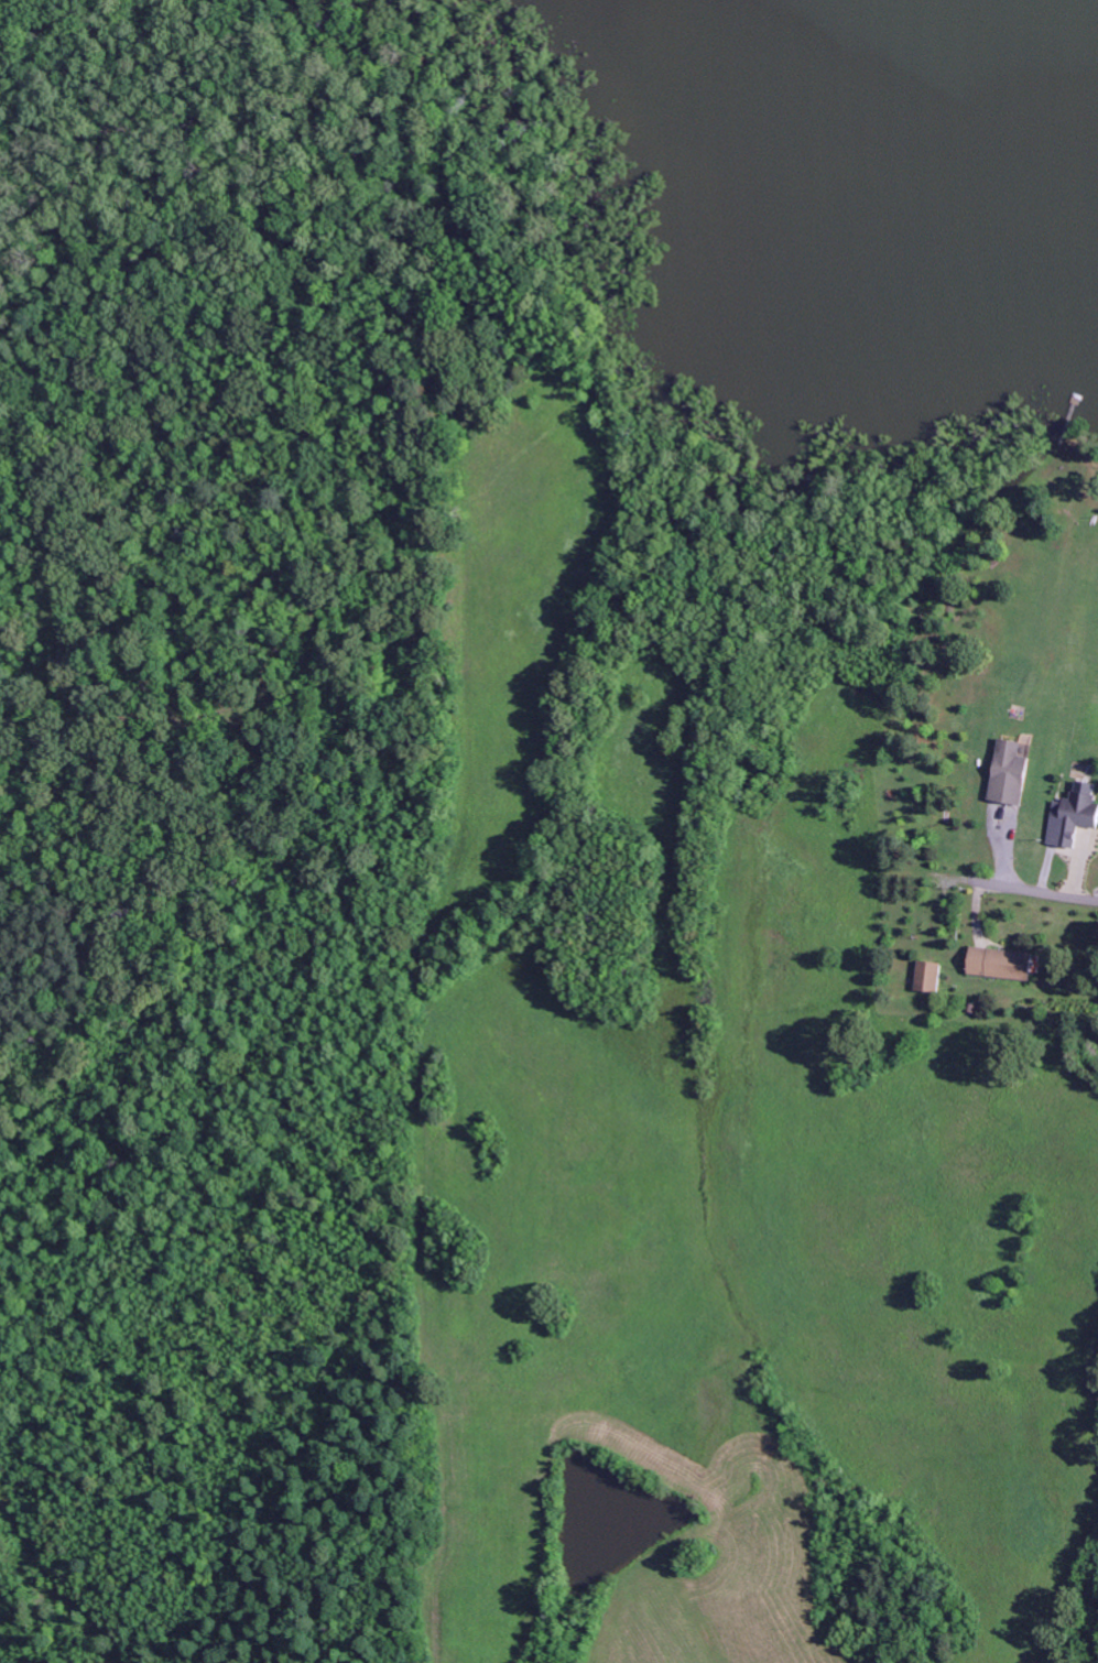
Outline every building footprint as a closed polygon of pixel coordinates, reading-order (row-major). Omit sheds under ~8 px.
[(987,799),(1020,804),(1027,757),(1018,755),(1020,741),(997,738),(987,799)] [(1044,843),(1071,847),(1075,825),(1094,828),(1097,804),(1090,803),(1093,783),(1072,780),(1069,800),(1051,797),(1044,843)] [(1026,980),(1028,951),(967,947),(965,976),(1026,980)] [(936,991),(938,962),(914,961),(913,990),(936,991)]
